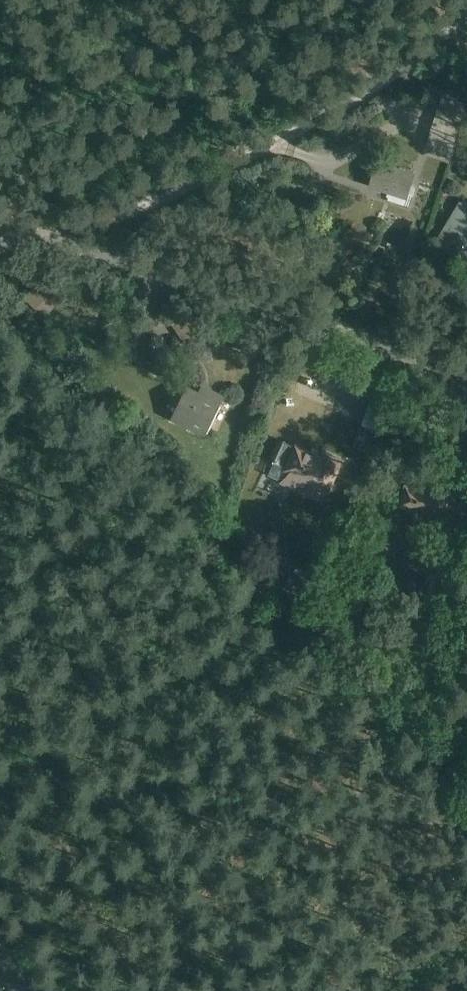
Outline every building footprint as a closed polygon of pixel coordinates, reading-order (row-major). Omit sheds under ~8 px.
[(425,152),(450,159),(466,107),(466,106),(441,98),(425,152)] [(372,186),(407,194),(416,173),(378,161),(372,186)] [(435,243),(456,257),(466,240),(466,194),(465,193),(435,243)] [(174,310),(170,322),(183,340),(202,347),(211,325),(174,310)] [(171,420),(205,436),(225,396),(202,385),(199,391),(188,385),(171,420)] [(392,410),(370,402),(362,425),(384,433),(392,410)] [(268,476),(323,502),(344,460),(323,450),(322,451),(313,447),(310,454),(284,442),(268,476)] [(460,527),(466,508),(466,504),(455,500),(457,492),(430,483),(427,490),(405,483),(398,506),(414,511),(412,519),(431,526),(434,518),(460,527)]
